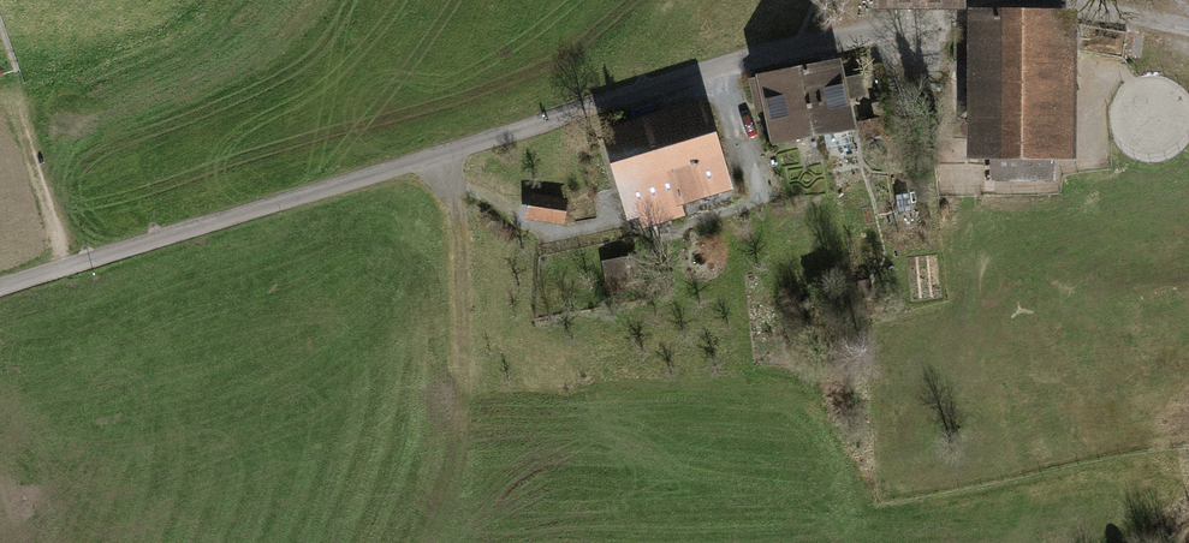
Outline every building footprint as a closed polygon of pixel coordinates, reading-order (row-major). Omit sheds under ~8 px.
[(870,8),(964,8),(964,0),(870,0),(870,8)] [(966,8),(965,157),(989,158),(989,180),(1054,181),(1055,158),(1075,158),(1077,6),(978,5),(966,5),(966,8)] [(839,56),(795,65),(809,136),(853,127),(839,56)] [(768,144),(809,136),(795,65),(754,73),(768,144)] [(703,97),(598,128),(625,220),(730,189),(703,97)] [(879,116),(857,121),(861,139),(882,134),(879,116)] [(568,197),(528,192),(525,219),(564,224),(568,197)] [(636,254),(600,260),(606,291),(642,284),(636,254)]
